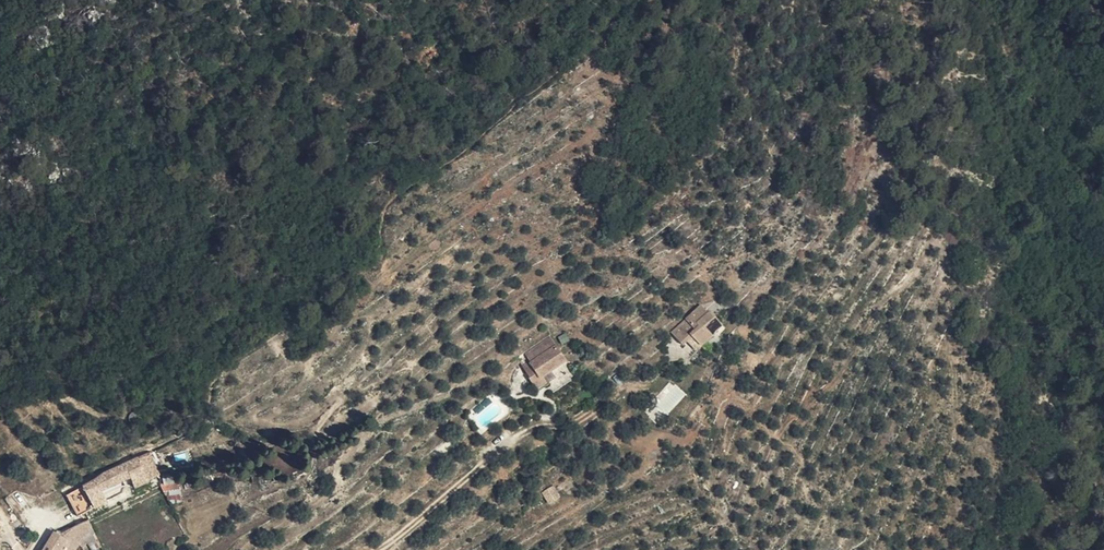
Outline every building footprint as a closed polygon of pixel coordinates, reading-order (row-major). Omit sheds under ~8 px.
[(707,322),(716,312),(707,304),(695,320),(692,318),(680,331),(692,343),(697,338),(701,334),(700,333),(702,329),(699,326),(704,320),(707,322)] [(717,310),(716,312),(707,322),(704,320),(699,326),(702,329),(700,333),(701,334),(706,338),(711,342),(730,322),(717,310)] [(569,354),(553,328),(540,338),(545,346),(525,359),(524,359),(539,383),(549,377),(545,370),(569,354)] [(701,334),(697,338),(706,347),(711,342),(706,338),(701,334)] [(545,346),(540,338),(528,346),(529,348),(522,353),(525,359),(545,346)] [(663,394),(674,405),(685,395),(674,383),(663,394)] [(487,397),(473,411),(485,422),(499,409),(487,397)] [(103,471),(73,489),(80,502),(77,504),(80,510),(83,509),(85,511),(108,498),(103,488),(130,474),(136,484),(161,472),(153,450),(103,471)] [(176,491),(179,487),(168,480),(162,489),(175,497),(178,492),(176,491)] [(541,492),(548,505),(561,498),(554,485),(541,492)] [(44,549),(76,549),(91,525),(87,518),(61,532),(57,530),(44,549)]
